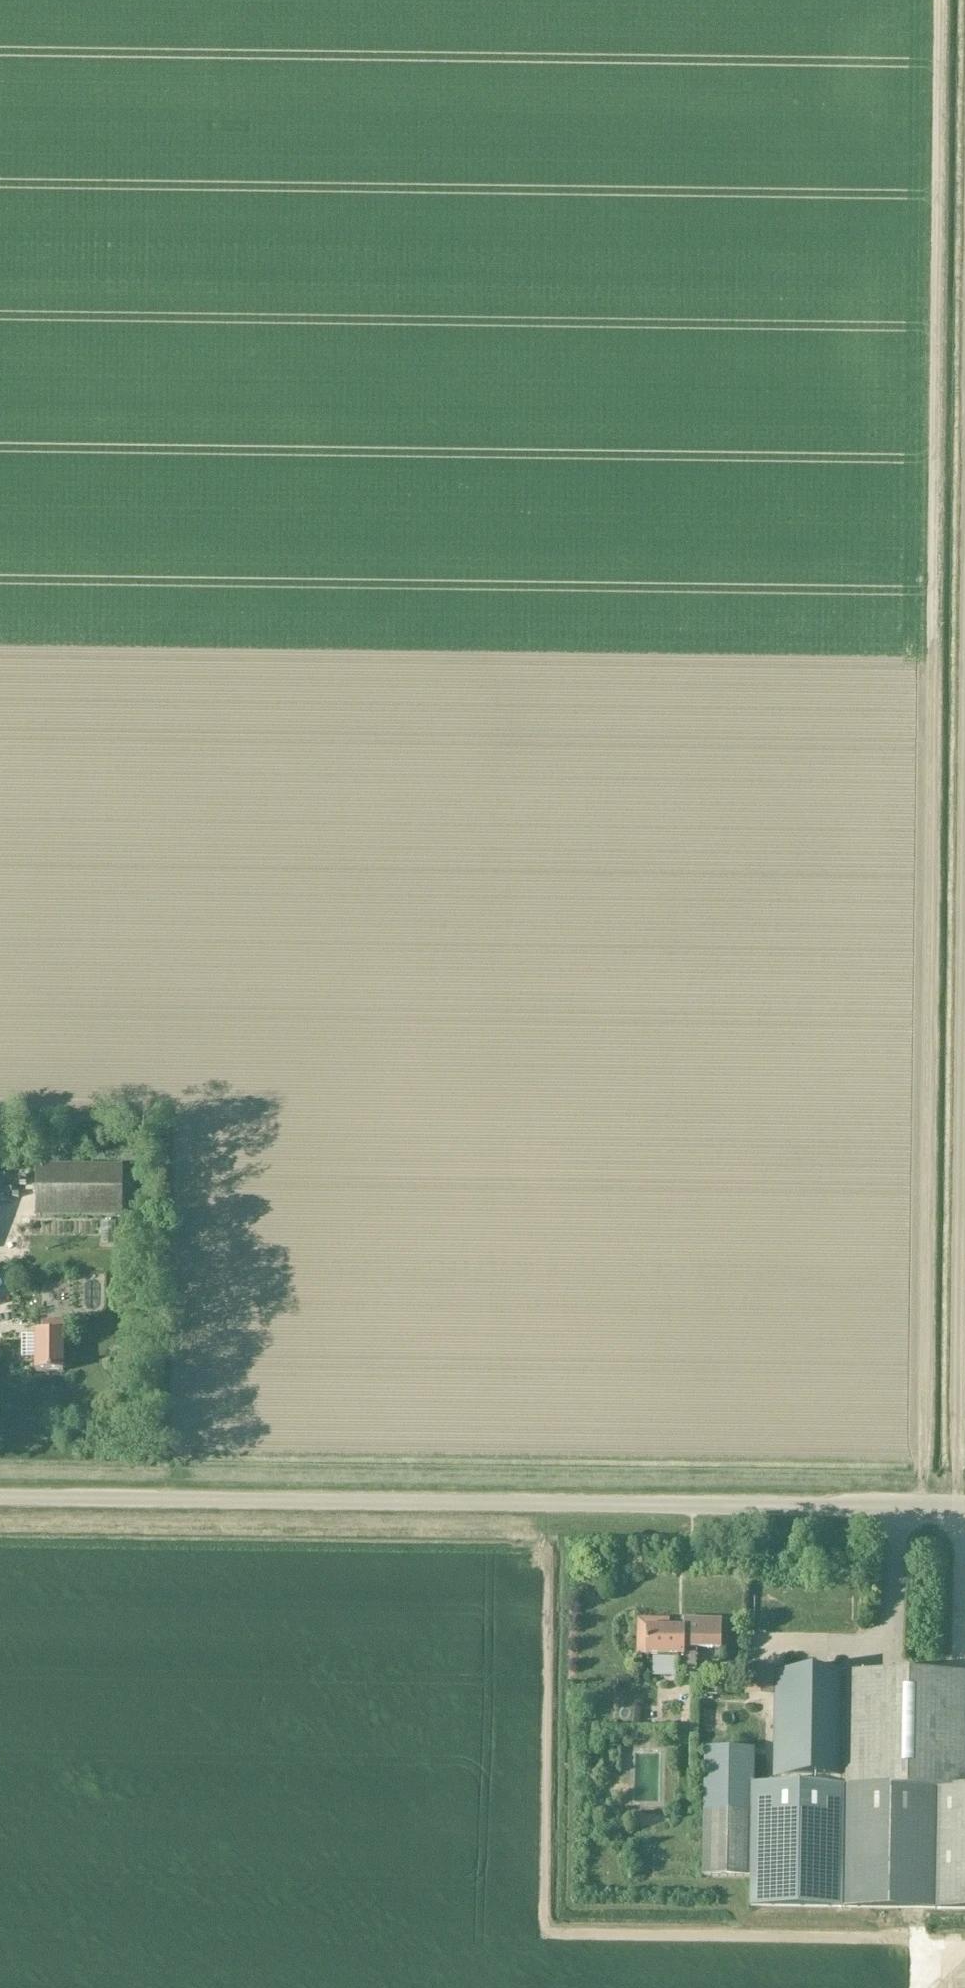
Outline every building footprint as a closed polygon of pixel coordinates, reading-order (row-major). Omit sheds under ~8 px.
[(121,1167),(35,1167),(35,1216),(121,1216),(121,1215),(134,1215),(134,1170),(121,1170),(121,1167)] [(28,1190),(7,1194),(12,1221),(33,1217),(28,1190)] [(35,1334),(34,1372),(62,1372),(62,1334),(62,1322),(42,1322),(42,1334),(35,1334)] [(682,1621),(682,1630),(668,1629),(668,1621),(637,1620),(636,1656),(676,1657),(676,1672),(694,1673),(695,1650),(720,1651),(720,1622),(682,1621)] [(744,1669),(743,1697),(773,1697),(773,1669),(744,1669)] [(775,1673),(773,1778),(779,1778),(779,1786),(751,1785),(752,1749),(703,1749),(701,1877),(749,1878),(749,1906),(964,1911),(964,1676),(775,1673)] [(698,1728),(709,1729),(709,1712),(698,1712),(698,1728)]
